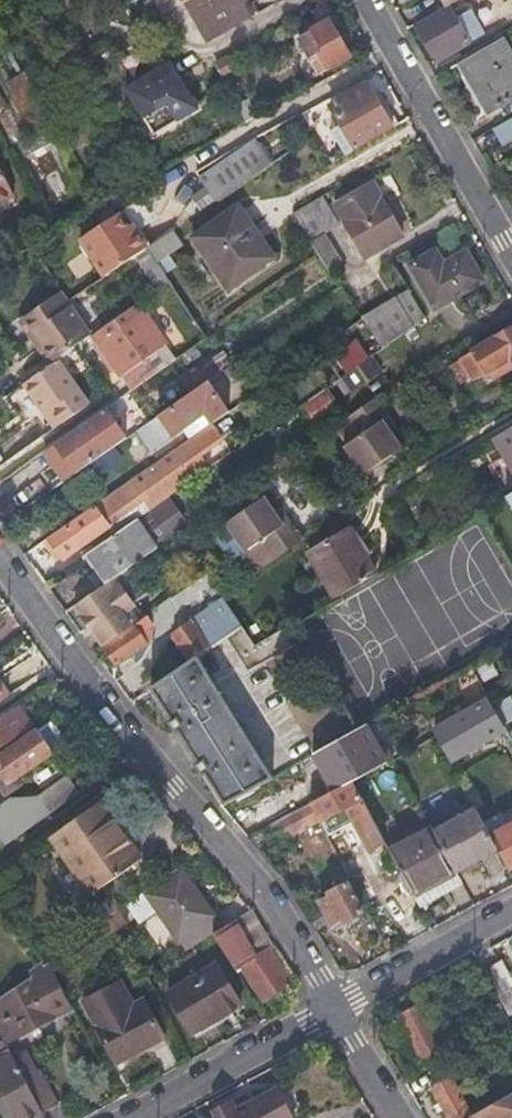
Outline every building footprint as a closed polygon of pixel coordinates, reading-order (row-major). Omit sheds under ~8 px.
[(191,2),(213,40),(250,17),(241,3),(246,0),(194,0),(191,2)] [(449,6),(414,25),(435,61),(482,34),(467,11),(455,17),(449,6)] [(349,58),(327,23),(299,39),(319,74),(349,58)] [(460,64),(488,113),(511,100),(511,56),(503,40),(460,64)] [(103,58),(155,139),(204,107),(168,51),(143,67),(134,53),(114,66),(107,55),(103,58)] [(243,93),(230,73),(222,77),(234,98),(243,93)] [(343,133),(354,152),(393,128),(368,85),(329,108),(343,133)] [(248,124),(261,116),(252,99),(238,107),(248,124)] [(333,139),(344,158),(354,152),(343,133),(333,139)] [(207,178),(222,199),(276,163),(260,142),(207,178)] [(16,195),(0,166),(0,204),(16,195)] [(49,202),(75,190),(64,166),(38,177),(49,202)] [(403,236),(372,183),(335,204),(366,257),(403,236)] [(295,213),(314,240),(340,221),(322,195),(295,213)] [(196,238),(231,288),(268,262),(250,235),(258,229),(242,207),(196,238)] [(110,275),(130,260),(151,247),(152,246),(141,228),(136,232),(124,212),(86,238),(110,275)] [(130,260),(155,294),(174,281),(151,247),(130,260)] [(465,251),(444,263),(435,249),(410,264),(437,308),(483,280),(465,251)] [(426,317),(410,290),(397,297),(414,326),(426,317)] [(41,347),(53,364),(60,360),(75,350),(78,347),(96,334),(72,298),(67,291),(26,319),(44,345),(41,347)] [(397,297),(365,317),(366,319),(385,346),(414,326),(397,297)] [(96,334),(78,347),(85,356),(102,344),(134,388),(179,356),(142,304),(96,334)] [(462,357),(473,377),(487,369),(488,371),(499,365),(503,373),(511,367),(511,360),(510,358),(511,357),(511,328),(462,357)] [(78,347),(75,350),(81,359),(85,356),(78,347)] [(384,368),(374,354),(341,378),(352,392),(384,368)] [(33,378),(26,383),(47,413),(52,409),(62,421),(89,403),(60,360),(53,364),(33,378)] [(166,424),(174,435),(195,421),(209,412),(216,422),(232,411),(211,379),(159,414),(166,424)] [(320,392),(308,400),(319,415),(331,407),(320,392)] [(388,415),(375,396),(348,415),(362,436),(345,447),(363,475),(400,450),(390,433),(380,420),(388,415)] [(57,442),(79,470),(128,436),(108,407),(57,442)] [(47,413),(56,426),(62,421),(52,409),(47,413)] [(212,425),(216,422),(209,412),(195,421),(203,431),(212,425)] [(159,414),(138,429),(152,450),(174,435),(166,424),(159,414)] [(380,420),(390,433),(398,428),(388,415),(380,420)] [(223,440),(212,425),(203,431),(176,449),(196,478),(209,469),(200,456),(223,440)] [(492,440),(511,475),(511,427),(492,440)] [(176,449),(92,506),(95,509),(50,540),(63,557),(108,525),(108,524),(142,500),(138,495),(143,492),(154,508),(168,498),(196,478),(176,449)] [(108,524),(108,525),(115,535),(154,508),(143,492),(138,495),(142,500),(108,524)] [(115,535),(90,553),(110,581),(116,577),(182,530),(188,526),(168,498),(154,508),(115,535)] [(263,540),(275,559),(298,543),(285,524),(279,527),(270,513),(262,500),(227,523),(246,551),(263,540)] [(276,509),(270,513),(279,527),(285,524),(276,509)] [(306,557),(332,601),(374,576),(346,532),(306,557)] [(208,572),(197,554),(170,573),(182,591),(208,572)] [(74,606),(103,648),(105,646),(145,617),(116,577),(110,581),(74,606)] [(188,657),(239,623),(225,601),(196,621),(195,619),(174,634),(188,657)] [(149,614),(145,617),(105,646),(118,663),(149,642),(142,632),(155,622),(149,614)] [(293,646),(283,630),(253,647),(240,625),(222,638),(244,674),(293,646)] [(207,775),(225,805),(273,778),(194,657),(152,687),(170,715),(166,718),(176,735),(181,732),(197,760),(194,762),(203,776),(207,775)] [(12,693),(2,677),(0,678),(0,702),(12,693)] [(506,727),(511,724),(511,697),(511,696),(494,705),(506,727)] [(492,705),(472,717),(499,766),(511,760),(511,739),(492,705)] [(0,719),(0,748),(35,724),(19,706),(0,719)] [(359,730),(313,755),(333,791),(352,781),(387,762),(366,726),(359,730)] [(37,731),(0,757),(0,761),(13,780),(52,753),(37,731)] [(53,812),(80,792),(66,774),(38,795),(53,812)] [(319,820),(320,821),(346,807),(372,854),(388,846),(352,781),(333,791),(310,804),(319,820)] [(1,847),(53,812),(38,795),(7,796),(0,801),(0,846),(1,847)] [(144,857),(103,800),(56,834),(96,892),(144,857)] [(310,804),(266,827),(276,843),(319,820),(310,804)] [(435,831),(458,872),(499,849),(489,829),(485,822),(477,809),(435,831)] [(489,829),(494,827),(501,824),(496,816),(485,822),(489,829)] [(511,870),(511,824),(497,833),(494,827),(489,829),(499,849),(511,870)] [(442,880),(458,872),(435,831),(433,826),(389,849),(404,876),(420,904),(447,889),(442,880)] [(151,892),(185,951),(195,944),(189,935),(213,919),(214,919),(186,870),(151,892)] [(406,911),(420,904),(404,876),(391,884),(406,911)] [(322,908),(330,922),(332,925),(343,920),(345,923),(363,914),(345,881),(327,891),(329,897),(319,902),(322,908)] [(139,924),(157,913),(144,893),(127,903),(139,924)] [(309,916),(317,929),(330,922),(322,908),(309,916)] [(269,949),(246,913),(233,921),(255,958),(269,949)] [(189,935),(195,944),(213,934),(219,930),(213,919),(189,935)] [(213,934),(235,970),(240,967),(261,1001),(290,983),(271,952),(269,949),(255,958),(233,921),(219,930),(213,934)] [(4,1043),(69,1006),(43,960),(39,963),(28,970),(33,976),(0,996),(0,1036),(4,1043)] [(485,970),(506,1008),(511,1004),(511,1001),(507,992),(511,990),(511,981),(501,961),(485,970)] [(239,1006),(215,966),(168,994),(192,1034),(239,1006)] [(134,1008),(116,975),(80,994),(117,1064),(164,1038),(144,1002),(134,1008)] [(396,1020),(419,1008),(413,997),(391,1008),(396,1020)] [(422,1006),(419,1008),(396,1020),(393,1022),(417,1066),(429,1059),(434,1067),(449,1058),(422,1006)] [(42,1112),(44,1115),(59,1106),(39,1070),(35,1072),(23,1051),(19,1054),(16,1049),(9,1053),(10,1055),(42,1112)] [(488,1061),(481,1050),(463,1060),(469,1072),(488,1061)] [(42,1112),(10,1055),(0,1060),(0,1093),(14,1117),(32,1117),(42,1112)] [(448,1117),(471,1117),(473,1117),(451,1077),(431,1089),(448,1117)] [(293,1117),(300,1117),(301,1117),(284,1088),(278,1091),(293,1117)] [(278,1091),(239,1112),(233,1103),(214,1114),(216,1117),(293,1117),(278,1091)] [(471,1117),(491,1117),(486,1110),(473,1117),(471,1117)]
